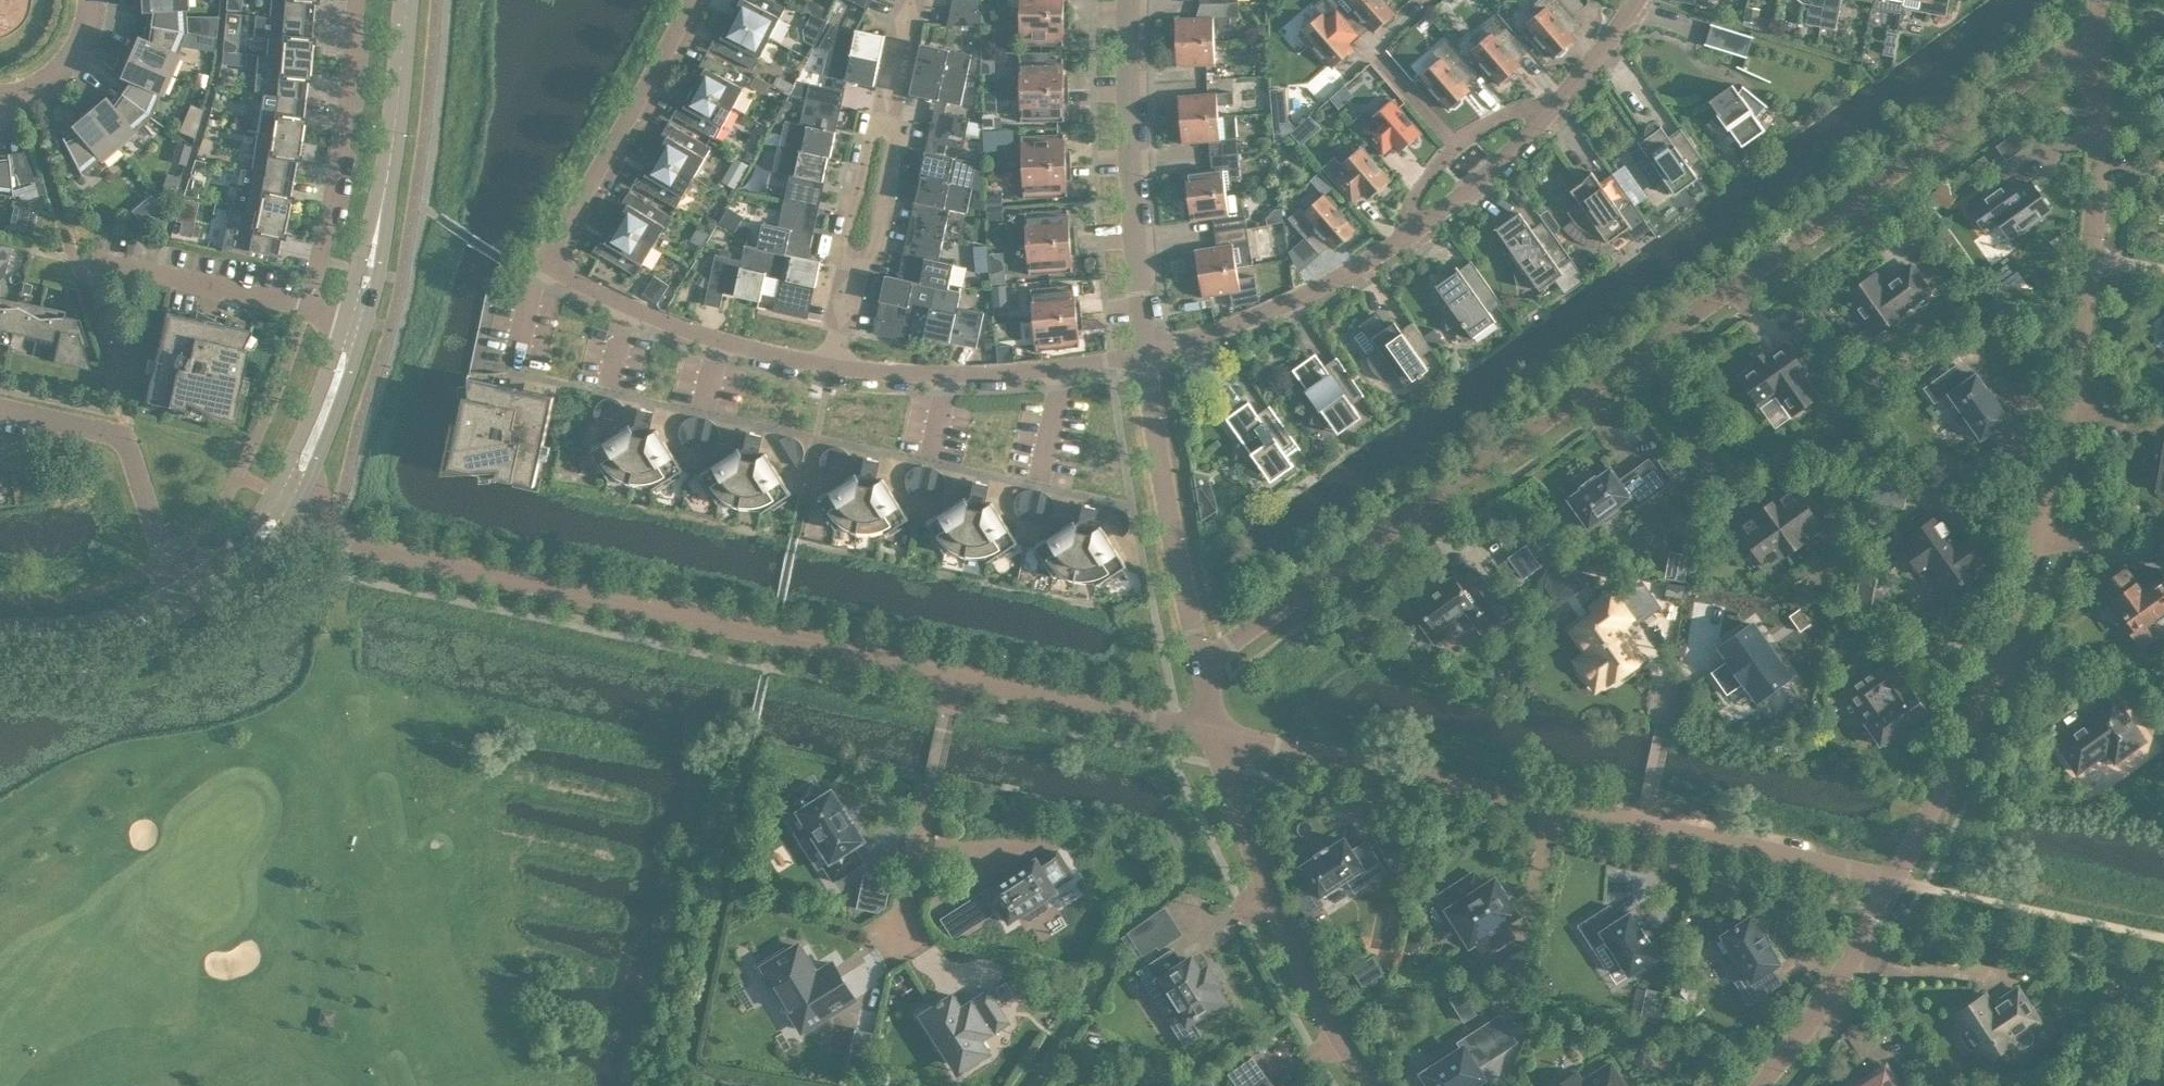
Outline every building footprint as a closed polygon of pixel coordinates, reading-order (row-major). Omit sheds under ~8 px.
[(186,30),(184,0),(140,0),(141,8),(146,8),(144,23),(186,30)] [(269,14),(307,17),(308,0),(270,0),(269,14)] [(769,36),(785,5),(776,0),(732,0),(731,3),(736,5),(731,16),(769,36)] [(950,8),(980,8),(980,0),(952,0),(950,8)] [(1023,11),(1068,12),(1068,0),(1020,0),(1020,11),(1023,11)] [(1357,34),(1327,0),(1318,0),(1313,5),(1319,12),(1298,30),(1330,66),(1351,47),(1347,42),(1357,34)] [(1357,34),(1366,25),(1371,30),(1392,11),(1382,0),(1327,0),(1357,34)] [(1574,37),(1570,31),(1579,23),(1572,14),(1585,3),(1582,0),(1537,0),(1536,1),(1537,11),(1524,22),(1552,55),(1574,37)] [(1802,1),(1808,2),(1805,21),(1820,24),(1824,0),(1801,0),(1802,1)] [(1820,24),(1835,27),(1840,0),(1824,0),(1820,24)] [(1871,4),(1901,9),(1901,6),(1903,0),(1872,0),(1871,4)] [(1901,6),(1945,13),(1947,0),(1903,0),(1901,6)] [(1175,33),(1175,40),(1213,39),(1213,27),(1230,27),(1229,16),(1238,16),(1238,1),(1237,1),(1229,1),(1202,1),(1202,15),(1174,16),(1175,19),(1172,19),(1172,33),(1175,33)] [(826,20),(831,10),(820,4),(815,14),(826,20)] [(1746,5),(1743,20),(1755,22),(1758,7),(1746,5)] [(980,8),(950,8),(947,23),(980,23),(980,8)] [(1068,12),(1023,11),(1020,11),(1019,43),(1063,43),(1063,27),(1068,27),(1068,12)] [(811,12),(803,28),(805,39),(814,44),(826,20),(815,14),(811,12)] [(307,17),(269,14),(254,13),(253,33),(267,33),(265,53),(309,57),(311,36),(305,36),(307,17)] [(1470,48),(1498,82),(1519,63),(1515,58),(1525,50),(1494,13),(1483,23),(1490,31),(1470,48)] [(753,67),(769,36),(731,16),(725,26),(720,24),(710,44),(753,67)] [(1763,29),(1771,31),(1773,21),(1764,20),(1763,29)] [(1703,42),(1746,56),(1753,34),(1710,21),(1703,42)] [(828,48),(879,59),(884,33),(831,22),(818,45),(828,48)] [(136,36),(128,55),(168,72),(186,30),(144,23),(141,38),(136,36)] [(1264,37),(1264,24),(1256,24),(1251,29),(1251,36),(1264,37)] [(236,27),(224,26),(222,49),(234,50),(236,27)] [(1883,52),(1893,54),(1894,54),(1898,32),(1887,30),(1883,52)] [(197,46),(211,48),(213,36),(198,34),(197,46)] [(1417,75),(1446,107),(1467,89),(1463,84),(1472,75),(1440,38),(1429,47),(1438,57),(1417,75)] [(1213,39),(1175,40),(1176,64),(1214,63),(1213,39)] [(1265,50),(1265,39),(1251,39),(1251,51),(1265,50)] [(920,41),(915,66),(966,77),(971,52),(920,41)] [(873,84),(879,59),(828,48),(822,73),(873,84)] [(1020,88),(1068,87),(1068,73),(1063,73),(1062,56),(1050,56),(1049,50),(1019,50),(1020,88)] [(262,92),(299,96),(301,77),(307,78),(309,57),(265,53),(256,52),(253,91),(262,92)] [(694,85),(696,86),(732,106),(749,75),(705,52),(695,72),(700,75),(694,85)] [(150,114),(168,72),(128,55),(120,74),(125,76),(116,89),(150,114)] [(966,77),(915,66),(909,91),(960,103),(966,77)] [(198,84),(205,85),(207,73),(200,72),(198,84)] [(761,87),(765,79),(756,74),(752,83),(761,87)] [(773,82),(789,91),(793,83),(777,74),(773,82)] [(1255,89),(1268,88),(1267,75),(1255,76),(1255,89)] [(806,96),(835,102),(838,88),(809,81),(796,79),(789,92),(806,96)] [(1765,106),(1766,105),(1742,83),(1737,89),(1731,82),(1708,98),(1717,111),(1714,118),(1729,130),(1730,129),(1741,145),(1764,128),(1755,115),(1764,105),(1765,106)] [(715,136),(732,106),(696,86),(694,85),(688,96),(683,93),(672,113),(715,136)] [(1068,87),(1020,88),(1020,119),(1064,119),(1063,102),(1068,102),(1068,87)] [(103,97),(87,110),(115,143),(150,114),(116,89),(107,101),(103,97)] [(222,126),(227,90),(213,89),(210,102),(205,123),(222,126)] [(1178,93),(1179,117),(1218,114),(1217,103),(1233,102),(1232,90),(1216,91),(1216,90),(1178,93)] [(1330,98),(1337,105),(1345,99),(1338,91),(1330,98)] [(299,96),(262,92),(256,130),(299,136),(302,116),(297,115),(299,96)] [(784,118),(779,144),(828,155),(830,155),(835,130),(814,125),(816,114),(832,117),(835,102),(806,96),(802,111),(800,122),(784,118)] [(1352,119),(1382,154),(1392,145),(1397,150),(1418,132),(1389,99),(1369,117),(1363,110),(1352,119)] [(178,128),(194,134),(202,109),(189,103),(178,128)] [(992,109),(981,109),(981,121),(981,124),(992,123),(992,109)] [(115,143),(87,110),(71,124),(75,128),(60,135),(80,173),(115,143)] [(939,110),(936,124),(966,131),(968,118),(969,116),(939,110)] [(1208,139),(1210,153),(1237,150),(1234,113),(1218,114),(1179,117),(1180,124),(1176,124),(1177,138),(1181,138),(1181,142),(1208,139)] [(1271,118),(1273,140),(1278,140),(1293,127),(1284,117),(1271,118)] [(966,131),(981,134),(981,128),(981,124),(981,121),(968,118),(966,131)] [(655,154),(693,175),(710,145),(668,121),(656,140),(661,143),(655,154)] [(966,131),(936,124),(933,139),(962,145),(966,131)] [(1629,152),(1651,186),(1662,179),(1672,193),(1695,177),(1686,163),(1699,156),(1699,157),(1700,156),(1680,126),(1679,126),(1680,127),(1668,136),(1660,124),(1659,124),(1660,125),(1656,128),(1659,132),(1654,135),(1653,134),(1642,138),(1638,141),(1637,140),(1640,145),(1629,152)] [(993,127),(981,128),(981,134),(982,143),(982,148),(994,148),(993,143),(993,141),(993,127)] [(1307,139),(1297,127),(1290,133),(1300,145),(1307,139)] [(299,136),(256,130),(250,168),(287,175),(291,156),(296,157),(299,136)] [(1022,165),(1030,164),(1070,163),(1070,148),(1064,148),(1064,132),(1020,133),(1022,165)] [(1270,135),(1259,136),(1261,147),(1271,146),(1270,135)] [(188,145),(174,141),(171,155),(184,159),(188,145)] [(822,180),(828,155),(779,144),(777,143),(772,168),(789,172),(783,198),(813,205),(819,179),(822,180)] [(1321,166),(1351,201),(1361,192),(1365,197),(1387,178),(1358,146),(1338,164),(1332,157),(1321,166)] [(12,194),(35,187),(22,149),(20,150),(22,153),(8,155),(7,151),(0,152),(0,192),(12,194)] [(925,149),(919,174),(972,186),(972,185),(970,184),(975,160),(925,149)] [(755,154),(747,150),(743,158),(751,162),(755,154)] [(1187,195),(1225,190),(1224,179),(1240,177),(1237,150),(1210,153),(1211,167),(1184,170),(1185,174),(1180,175),(1182,189),(1186,188),(1187,195)] [(1983,153),(1969,163),(1975,172),(1989,162),(1983,153)] [(676,205),(693,175),(655,154),(649,164),(645,161),(633,181),(676,205)] [(723,178),(736,186),(749,162),(736,155),(723,178)] [(203,159),(194,157),(192,164),(188,173),(192,174),(194,166),(201,167),(203,159)] [(1070,163),(1030,164),(1022,165),(1023,196),(1066,194),(1066,178),(1071,177),(1070,163)] [(250,171),(242,206),(285,215),(289,195),(284,194),(287,175),(250,168),(250,171)] [(1579,201),(1566,210),(1571,217),(1573,220),(1577,223),(1580,226),(1585,229),(1589,231),(1596,233),(1602,234),(1606,239),(1607,241),(1619,232),(1627,229),(1634,239),(1650,227),(1634,203),(1632,201),(1611,171),(1610,172),(1610,173),(1599,181),(1591,169),(1590,170),(1590,171),(1582,180),(1581,180),(1570,188),(1579,201)] [(943,233),(949,207),(966,211),(972,186),(919,174),(919,175),(921,175),(916,199),(919,200),(914,226),(943,233)] [(188,175),(182,193),(195,196),(197,188),(190,187),(192,176),(188,175)] [(1968,205),(1985,230),(1998,221),(2009,237),(2049,208),(2029,179),(2014,190),(2005,178),(1968,205)] [(1942,199),(1947,203),(1954,195),(1949,191),(1947,182),(1939,181),(1930,192),(1934,199),(1942,199)] [(984,188),(974,186),(971,204),(983,206),(984,188)] [(622,211),(616,221),(653,244),(671,214),(629,188),(617,208),(622,211)] [(1225,190),(1226,201),(1225,190),(1187,195),(1188,201),(1183,201),(1185,215),(1189,215),(1190,219),(1217,215),(1219,229),(1247,226),(1241,188),(1225,190)] [(984,203),(1001,202),(1000,191),(984,192),(984,203)] [(1287,217),(1317,251),(1327,242),(1331,247),(1353,229),(1321,193),(1301,211),(1298,207),(1287,217)] [(149,194),(130,209),(141,222),(149,215),(162,230),(167,216),(149,194)] [(181,198),(173,219),(180,221),(177,234),(189,236),(196,201),(181,198)] [(808,257),(808,256),(813,232),(808,230),(813,205),(783,198),(778,224),(762,220),(757,245),(757,246),(770,248),(808,257)] [(285,215),(242,206),(229,203),(220,248),(264,258),(266,252),(271,253),(275,234),(280,235),(285,215)] [(8,222),(6,233),(27,237),(34,207),(17,204),(13,223),(8,222)] [(1001,204),(985,205),(985,217),(1002,216),(1001,204)] [(719,219),(731,226),(739,212),(727,205),(719,219)] [(1546,206),(1538,212),(1551,229),(1559,224),(1546,206)] [(1024,210),(1026,241),(1075,238),(1074,223),(1068,223),(1067,207),(1024,210)] [(1494,227),(1509,248),(1503,253),(1502,251),(1501,252),(1504,257),(1507,262),(1510,267),(1512,272),(1513,278),(1514,284),(1515,283),(1515,282),(1527,274),(1538,289),(1553,278),(1564,292),(1585,277),(1570,257),(1556,266),(1552,259),(1560,253),(1541,225),(1532,232),(1517,211),(1494,227)] [(703,226),(711,231),(717,220),(709,215),(703,226)] [(653,244),(616,221),(609,231),(605,228),(593,248),(635,273),(653,244)] [(1283,221),(1268,223),(1272,248),(1276,247),(1277,258),(1288,256),(1283,221)] [(701,245),(708,232),(697,225),(689,238),(701,245)] [(914,226),(908,252),(902,251),(897,275),(897,276),(935,284),(948,287),(948,286),(953,262),(938,259),(943,233),(914,226)] [(1198,271),(1236,265),(1252,262),(1249,239),(1247,226),(1219,229),(1221,243),(1194,247),(1195,251),(1190,252),(1193,266),(1197,265),(1198,271)] [(764,274),(770,248),(757,246),(757,245),(746,242),(747,239),(746,238),(741,258),(715,252),(704,302),(720,305),(723,291),(760,299),(765,274),(764,274)] [(1075,238),(1026,241),(1028,272),(1072,269),(1071,253),(1076,252),(1075,238)] [(1,259),(6,260),(9,245),(0,243),(0,263),(1,259)] [(975,270),(987,269),(985,243),(972,244),(975,270)] [(824,261),(825,260),(808,256),(808,257),(770,248),(764,274),(765,274),(779,277),(773,307),(758,304),(758,306),(820,319),(821,318),(802,314),(809,283),(815,285),(820,260),(824,261)] [(1499,303),(1468,258),(1467,259),(1468,260),(1456,268),(1454,265),(1453,266),(1455,269),(1434,284),(1434,283),(1433,284),(1446,300),(1442,303),(1443,328),(1444,328),(1444,322),(1449,322),(1456,317),(1470,337),(1471,336),(1471,335),(1492,320),(1492,321),(1493,320),(1486,310),(1498,302),(1498,303),(1499,303)] [(1902,311),(1900,309),(1928,289),(1910,263),(1882,283),(1873,271),(1845,292),(1873,332),(1902,311)] [(1258,299),(1256,285),(1254,274),(1238,276),(1236,265),(1198,271),(1202,295),(1229,291),(1232,304),(1258,299)] [(1003,266),(989,268),(990,283),(1004,282),(1003,266)] [(880,272),(880,273),(885,274),(879,299),(885,300),(878,330),(860,326),(860,328),(922,341),(922,340),(908,337),(914,306),(929,309),(929,310),(935,284),(897,276),(897,275),(880,272)] [(642,292),(657,301),(668,283),(654,273),(642,292)] [(31,289),(32,281),(23,279),(21,287),(31,289)] [(1030,286),(1033,318),(1081,313),(1080,298),(1075,299),(1073,282),(1030,286)] [(929,310),(929,309),(923,334),(976,346),(983,310),(957,305),(961,285),(960,285),(959,289),(948,286),(948,287),(935,284),(929,310)] [(2021,286),(2019,300),(2029,302),(2031,288),(2021,286)] [(0,296),(0,341),(7,342),(15,299),(0,296)] [(16,298),(7,342),(30,347),(39,303),(16,298)] [(1005,302),(992,303),(993,312),(1006,310),(1005,302)] [(62,308),(39,303),(30,347),(53,352),(62,308)] [(62,308),(53,352),(77,358),(80,344),(85,342),(77,316),(62,313),(63,308),(62,308)] [(229,417),(240,368),(245,346),(244,346),(248,328),(163,309),(144,399),(229,417)] [(1081,313),(1033,318),(1036,349),(1079,344),(1077,328),(1083,327),(1081,313)] [(1421,335),(1410,320),(1409,321),(1410,323),(1399,331),(1392,320),(1383,326),(1374,314),(1360,324),(1369,337),(1376,347),(1366,354),(1368,359),(1370,364),(1374,371),(1378,374),(1383,377),(1393,370),(1403,384),(1426,368),(1416,355),(1428,347),(1428,348),(1429,347),(1421,335)] [(1421,335),(1429,347),(1440,339),(1432,328),(1421,335)] [(1971,329),(1954,341),(1963,353),(1980,341),(1971,329)] [(984,335),(985,346),(994,345),(993,334),(984,335)] [(1826,336),(1810,348),(1822,365),(1838,353),(1826,336)] [(1738,374),(1759,403),(1776,391),(1791,412),(1817,393),(1802,372),(1805,370),(1784,341),(1738,374)] [(996,344),(997,356),(1013,354),(1012,343),(996,344)] [(1361,395),(1362,394),(1335,357),(1324,365),(1320,358),(1312,364),(1306,357),(1290,368),(1314,402),(1311,405),(1308,422),(1310,422),(1310,421),(1324,423),(1327,421),(1336,432),(1359,416),(1349,402),(1360,394),(1361,395)] [(1947,391),(1959,407),(1956,410),(1954,413),(1955,417),(1957,421),(1961,422),(1965,422),(1968,420),(1980,437),(2007,417),(1975,371),(1966,378),(1956,363),(1925,385),(1931,394),(1946,384),(1950,389),(1947,391)] [(464,394),(457,425),(449,465),(534,484),(554,394),(469,376),(465,394),(464,394)] [(595,419),(596,420),(623,403),(621,401),(620,400),(618,399),(615,397),(613,396),(611,396),(610,396),(608,396),(606,396),(603,397),(601,398),(599,399),(598,400),(597,402),(595,403),(595,404),(594,406),(594,407),(594,410),(593,411),(594,413),(594,414),(594,416),(595,418),(595,419)] [(1298,447),(1267,404),(1266,405),(1271,412),(1260,420),(1246,400),(1223,417),(1239,439),(1236,442),(1233,457),(1235,458),(1235,454),(1242,459),(1250,464),(1257,468),(1261,470),(1268,480),(1277,475),(1283,476),(1294,468),(1285,456),(1298,447)] [(629,422),(589,448),(608,477),(615,472),(618,475),(621,476),(625,478),(629,479),(633,480),(637,481),(641,481),(644,481),(648,480),(653,487),(682,468),(656,428),(653,430),(650,425),(653,410),(639,407),(636,422),(631,425),(629,422)] [(688,445),(691,446),(698,415),(695,414),(692,415),(690,415),(689,415),(686,417),(684,418),(682,420),(681,421),(681,422),(680,424),(679,426),(679,427),(678,429),(678,430),(678,432),(679,433),(679,434),(680,436),(681,438),(682,440),(683,441),(685,443),(688,445)] [(700,447),(702,447),(704,447),(707,447),(708,446),(711,445),(713,444),(714,443),(715,441),(716,440),(718,437),(718,435),(718,433),(718,431),(718,429),(717,426),(717,425),(716,423),(715,422),(714,421),(713,420),(712,419),(710,418),(709,417),(706,416),(699,447),(700,447)] [(762,510),(791,491),(765,452),(762,454),(759,449),(762,434),(748,431),(745,446),(740,449),(738,446),(698,471),(717,501),(724,496),(727,498),(730,500),(734,502),(738,503),(742,504),(745,504),(749,504),(753,504),(757,504),(762,510)] [(779,437),(796,463),(799,461),(801,459),(802,457),(803,455),(803,454),(803,452),(803,451),(803,449),(803,447),(803,446),(802,444),(802,443),(801,441),(799,439),(796,437),(795,436),(793,435),(791,435),(788,434),(785,435),(783,435),(781,436),(780,436),(779,437)] [(821,467),(822,468),(822,469),(849,452),(848,451),(847,450),(846,449),(844,448),(843,447),(841,446),(839,445),(836,445),(833,445),(831,446),(828,447),(826,448),(825,449),(823,451),(822,453),(820,456),(820,459),(820,460),(820,462),(820,463),(820,465),(821,467)] [(2160,462),(2157,467),(2156,472),(2157,478),(2160,482),(2159,482),(2159,486),(2163,487),(2163,445),(2153,453),(2160,462)] [(855,471),(815,497),(834,526),(841,522),(844,524),(848,526),(851,527),(855,528),(859,529),(863,530),(867,530),(870,530),(874,529),(879,536),(908,517),(882,477),(879,479),(876,474),(879,459),(865,456),(862,471),(857,474),(855,471)] [(1637,503),(1651,492),(1665,482),(1648,457),(1633,468),(1619,478),(1610,466),(1596,476),(1594,474),(1580,484),(1581,486),(1567,496),(1588,524),(1602,514),(1605,518),(1610,525),(1625,514),(1620,508),(1617,503),(1630,494),(1637,503)] [(1675,458),(1664,465),(1670,474),(1681,466),(1675,458)] [(915,494),(917,494),(924,464),(923,464),(920,463),(918,464),(915,464),(913,465),(912,466),(909,468),(909,469),(907,470),(906,473),(905,475),(905,476),(905,479),(905,480),(905,482),(906,485),(906,487),(907,488),(908,489),(909,490),(912,492),(915,494)] [(927,497),(929,497),(931,497),(933,496),(934,496),(937,494),(939,493),(940,492),(942,490),(942,489),(943,487),(944,485),(944,484),(944,483),(944,481),(944,480),(944,478),(943,475),(943,474),(942,472),(940,470),(938,468),(936,467),(934,466),(932,466),(925,496),(927,497)] [(1689,474),(1678,482),(1681,487),(1693,503),(1705,495),(1689,474)] [(1889,478),(1874,489),(1881,499),(1896,488),(1889,478)] [(964,495),(924,521),(943,550),(950,545),(953,547),(956,549),(960,551),(964,552),(968,553),(971,553),(975,553),(979,553),(983,553),(987,559),(1017,541),(991,501),(988,503),(985,498),(988,483),(974,480),(971,495),(966,498),(964,495)] [(1756,513),(1738,526),(1765,564),(1783,550),(1785,553),(1803,539),(1802,537),(1820,524),(1794,486),(1775,500),(1773,497),(1755,511),(1756,513)] [(1023,517),(1026,518),(1033,487),(1031,487),(1030,487),(1028,487),(1026,487),(1025,488),(1023,488),(1021,489),(1020,490),(1018,491),(1017,492),(1016,494),(1015,496),(1014,498),(1014,499),(1014,501),(1013,502),(1013,504),(1014,505),(1014,507),(1015,509),(1016,511),(1017,513),(1018,514),(1020,516),(1022,517),(1023,517)] [(1034,520),(1037,520),(1040,520),(1041,520),(1044,519),(1046,518),(1047,517),(1049,516),(1050,514),(1051,512),(1052,510),(1053,508),(1053,506),(1053,505),(1053,503),(1053,501),(1052,499),(1051,497),(1050,495),(1047,492),(1046,491),(1043,490),(1041,489),(1034,520)] [(1073,519),(1033,544),(1052,573),(1058,569),(1062,571),(1065,573),(1069,574),(1073,576),(1076,576),(1080,577),(1084,577),(1088,577),(1092,576),(1096,583),(1126,564),(1100,525),(1097,527),(1093,522),(1097,507),(1083,504),(1080,518),(1075,522),(1073,519)] [(1887,523),(1889,510),(1872,507),(1870,520),(1887,523)] [(1977,569),(1975,565),(1982,560),(1963,533),(1956,539),(1937,512),(1905,535),(1907,539),(1900,544),(1919,571),(1927,565),(1945,592),(1977,569)] [(1540,563),(1525,542),(1507,555),(1522,576),(1540,563)] [(2139,647),(2154,637),(2144,624),(2163,610),(2163,572),(2141,588),(2125,565),(2100,583),(2122,614),(2118,617),(2139,647)] [(1508,613),(1474,566),(1456,579),(1453,575),(1414,603),(1425,617),(1419,620),(1434,641),(1455,626),(1450,619),(1472,604),(1489,627),(1508,613)] [(1876,574),(1860,571),(1854,605),(1870,608),(1876,574)] [(1664,593),(1682,596),(1684,583),(1667,580),(1664,593)] [(1572,628),(1589,652),(1586,655),(1584,659),(1583,664),(1584,668),(1586,672),(1589,675),(1593,677),(1597,678),(1602,677),(1606,676),(1609,680),(1618,673),(1622,673),(1629,668),(1631,664),(1640,658),(1616,624),(1628,616),(1610,591),(1597,600),(1602,607),(1572,628)] [(1809,621),(1799,606),(1789,612),(1800,627),(1809,621)] [(1728,657),(1710,670),(1726,692),(1744,679),(1756,697),(1788,674),(1752,623),(1720,645),(1728,657)] [(1851,698),(1855,703),(1859,704),(1869,718),(1864,721),(1880,743),(1881,741),(1890,735),(1894,736),(1900,732),(1901,727),(1913,719),(1918,719),(1923,715),(1924,711),(1926,710),(1927,709),(1926,708),(1923,704),(1924,700),(1920,694),(1915,693),(1912,689),(1912,688),(1910,688),(1911,689),(1907,691),(1900,682),(1903,681),(1904,680),(1903,679),(1890,660),(1889,659),(1888,660),(1849,688),(1849,687),(1848,688),(1848,689),(1849,689),(1851,693),(1851,698)] [(2056,741),(2076,770),(2096,756),(2099,759),(2104,761),(2109,761),(2114,759),(2142,739),(2112,696),(2083,716),(2086,720),(2056,741)] [(2147,724),(2163,729),(2163,711),(2152,707),(2147,724)] [(811,780),(782,799),(792,815),(798,811),(808,827),(803,830),(813,845),(818,842),(828,859),(823,863),(833,879),(862,860),(853,845),(864,838),(852,820),(854,819),(845,804),(843,805),(832,787),(820,795),(811,780)] [(1315,853),(1316,854),(1301,863),(1299,864),(1300,866),(1301,866),(1317,892),(1318,894),(1320,893),(1346,876),(1346,877),(1347,877),(1354,889),(1369,879),(1369,880),(1385,869),(1365,839),(1351,848),(1344,838),(1343,836),(1341,837),(1341,838),(1327,847),(1327,846),(1315,853)] [(1396,867),(1413,856),(1406,844),(1389,855),(1396,867)] [(1035,856),(987,887),(1008,920),(1022,911),(1027,918),(1047,906),(1042,898),(1056,889),(1054,885),(1072,873),(1056,849),(1038,860),(1035,856)] [(1454,887),(1443,894),(1451,907),(1450,908),(1470,940),(1474,938),(1482,951),(1512,932),(1503,919),(1514,912),(1506,900),(1508,899),(1502,891),(1501,891),(1493,880),(1481,888),(1472,875),(1454,887)] [(1295,896),(1305,913),(1323,902),(1318,894),(1317,892),(1312,885),(1295,896)] [(1578,923),(1592,945),(1605,936),(1609,943),(1605,946),(1615,961),(1619,959),(1628,973),(1656,955),(1658,954),(1656,952),(1646,937),(1648,937),(1641,926),(1640,927),(1630,912),(1629,910),(1627,911),(1618,917),(1609,903),(1578,923)] [(1780,961),(1750,914),(1720,933),(1709,940),(1722,959),(1748,1001),(1781,979),(1773,966),(1780,961)] [(950,915),(935,925),(945,939),(960,930),(950,915)] [(1140,920),(1126,930),(1127,931),(1140,952),(1141,953),(1156,944),(1140,920)] [(784,945),(754,963),(768,986),(774,983),(802,1028),(854,996),(832,962),(815,972),(797,944),(787,950),(784,945)] [(1511,953),(1491,965),(1506,989),(1526,977),(1519,965),(1517,963),(1531,954),(1525,944),(1522,945),(1511,953)] [(1148,962),(1136,970),(1172,1026),(1183,1043),(1199,1033),(1190,1019),(1206,1008),(1209,1012),(1227,1001),(1215,983),(1217,982),(1207,965),(1199,970),(1190,956),(1182,962),(1172,947),(1148,962)] [(1378,954),(1355,968),(1367,986),(1389,972),(1378,954)] [(1671,995),(1685,998),(1689,978),(1676,975),(1671,995)] [(1646,986),(1640,1014),(1657,1018),(1663,990),(1646,986)] [(1984,992),(1953,1012),(1962,1027),(1960,1028),(1959,1033),(1967,1046),(1972,1047),(1975,1045),(1984,1060),(2015,1040),(2018,1043),(2024,1045),(2031,1040),(2032,1034),(2027,1026),(2038,1019),(2017,986),(1991,1003),(1984,992)] [(938,1002),(929,1007),(966,1065),(989,1051),(980,1037),(990,1031),(988,1028),(992,1025),(995,1029),(1009,1020),(987,987),(973,996),(976,1000),(972,1003),(970,1000),(960,1006),(952,993),(943,998),(942,998),(937,1001),(938,1002)] [(1010,988),(1001,993),(1005,999),(1013,994),(1010,988)] [(1460,989),(1447,997),(1462,1021),(1475,1013),(1460,989)] [(1422,1071),(1431,1084),(1427,1085),(1466,1085),(1482,1076),(1474,1063),(1486,1055),(1489,1059),(1513,1044),(1495,1015),(1471,1031),(1457,1040),(1461,1046),(1450,1054),(1446,1048),(1432,1058),(1435,1063),(1422,1071)] [(1645,1048),(1633,1056),(1640,1068),(1652,1060),(1645,1048)] [(850,1050),(847,1062),(864,1066),(867,1053),(850,1050)] [(1610,1060),(1581,1079),(1576,1070),(1551,1085),(1626,1085),(1610,1060)] [(1868,1077),(1867,1075),(1850,1085),(1900,1085),(1885,1063),(1870,1073),(1872,1075),(1868,1077)] [(1191,1084),(1193,1085),(1209,1085),(1213,1083),(1206,1073),(1191,1084)] [(2050,1083),(2051,1085),(2067,1085),(2060,1076),(2050,1083)] [(1266,1077),(1253,1085),(1272,1085),(1266,1077)]
